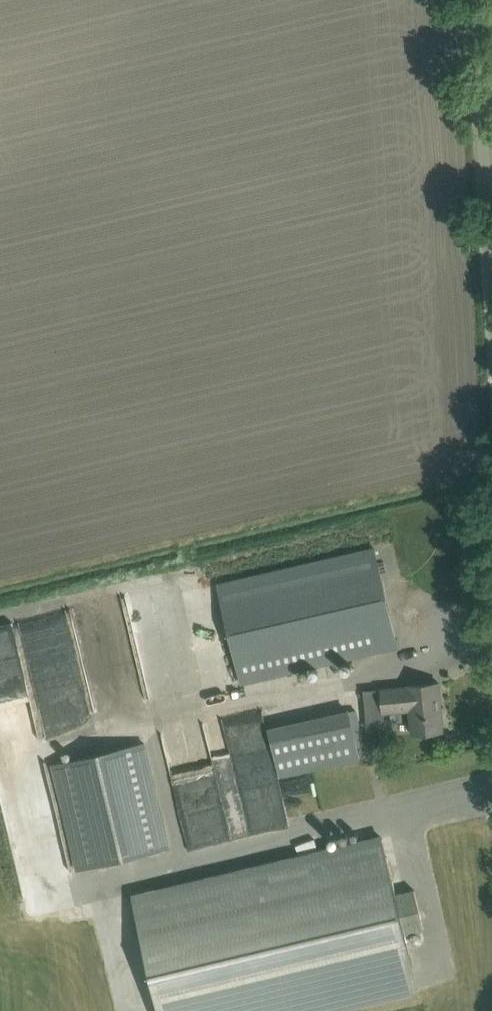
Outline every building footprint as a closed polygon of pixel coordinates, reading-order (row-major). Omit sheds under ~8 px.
[(375,547),(355,552),(218,585),(242,684),(398,646),(375,547)] [(0,624),(0,652),(8,650),(11,665),(20,663),(10,622),(0,624)] [(440,683),(420,684),(408,685),(408,686),(382,688),(384,712),(410,710),(412,733),(444,730),(440,683)] [(356,710),(287,726),(270,730),(281,777),(360,758),(357,746),(364,744),(356,710)] [(53,766),(78,870),(170,848),(145,744),(53,766)] [(160,1010),(325,1010),(419,989),(405,933),(423,929),(415,890),(396,894),(383,838),(133,897),(160,1010)]
